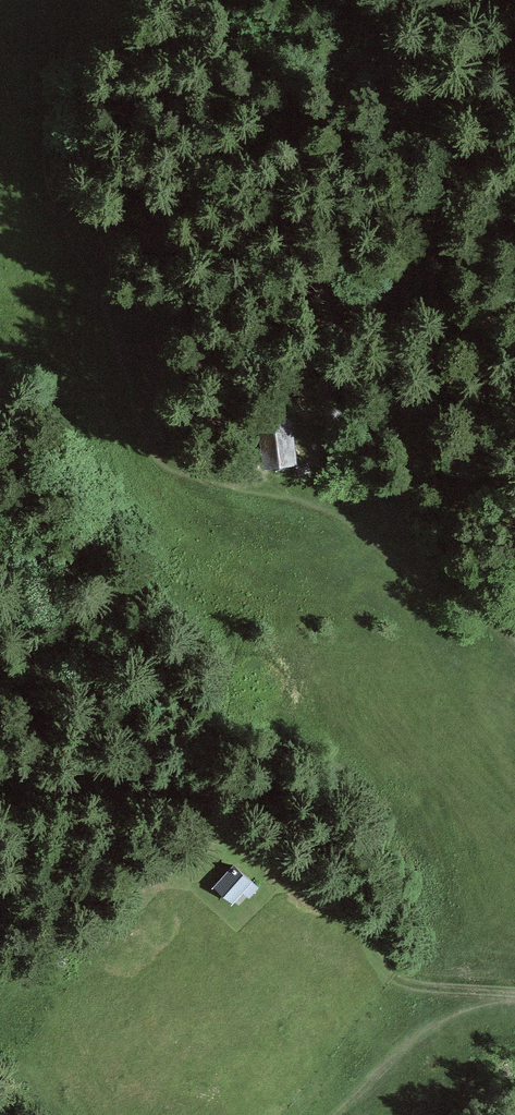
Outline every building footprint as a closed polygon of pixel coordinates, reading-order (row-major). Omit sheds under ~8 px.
[(292,420),(260,424),(264,471),(296,468),(292,420)] [(242,866),(217,891),(235,910),(261,885),(242,866)]
